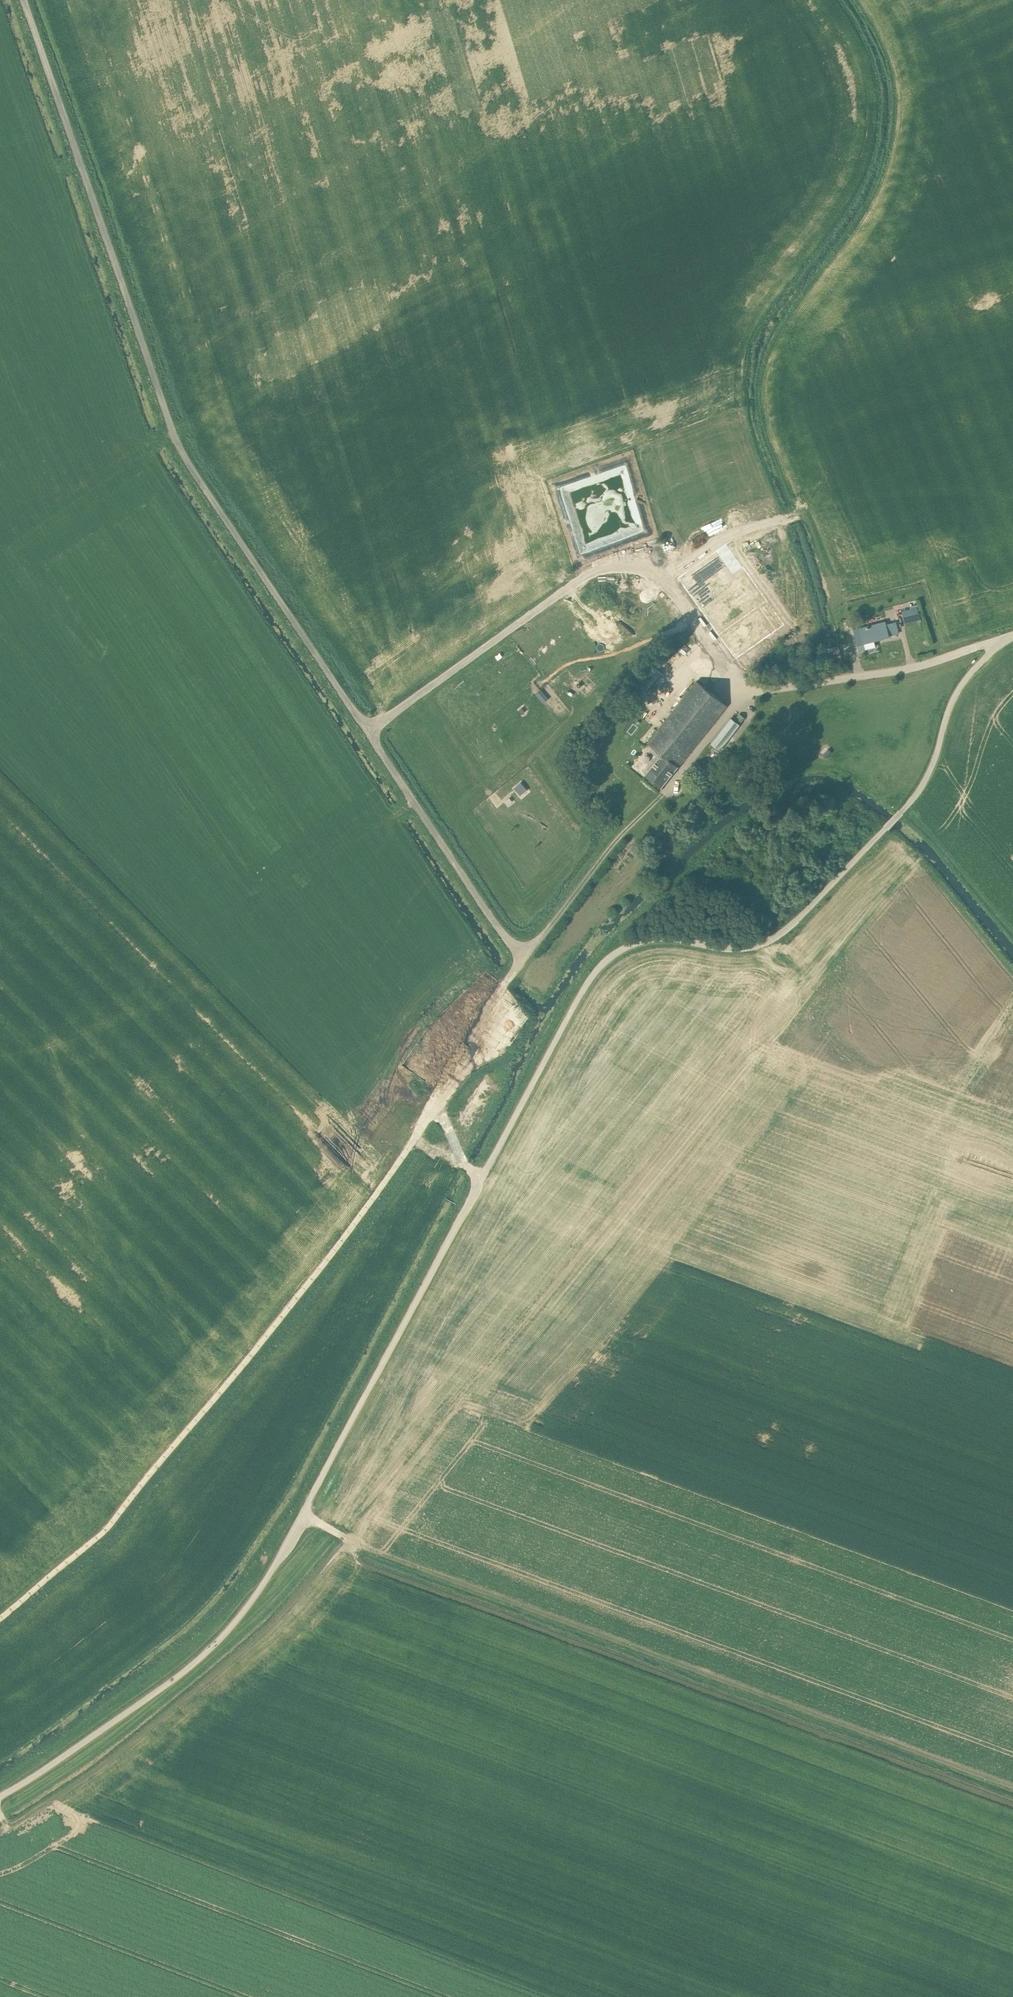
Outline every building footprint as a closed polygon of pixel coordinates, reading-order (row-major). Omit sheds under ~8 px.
[(784,624),(731,549),(726,543),(678,578),(712,626),(736,659),(784,624)] [(905,623),(921,618),(917,603),(902,607),(903,611),(902,611),(905,623)] [(889,637),(889,636),(898,633),(896,622),(886,625),(885,623),(860,629),(860,630),(854,631),(859,651),(865,649),(863,640),(873,637),(874,641),(874,640),(888,636),(888,637),(889,637)] [(678,767),(727,706),(697,681),(647,743),(662,754),(678,767)] [(719,751),(740,725),(745,718),(739,714),(734,720),(731,718),(711,744),(719,751)] [(662,754),(645,775),(661,788),(678,767),(662,754)]
